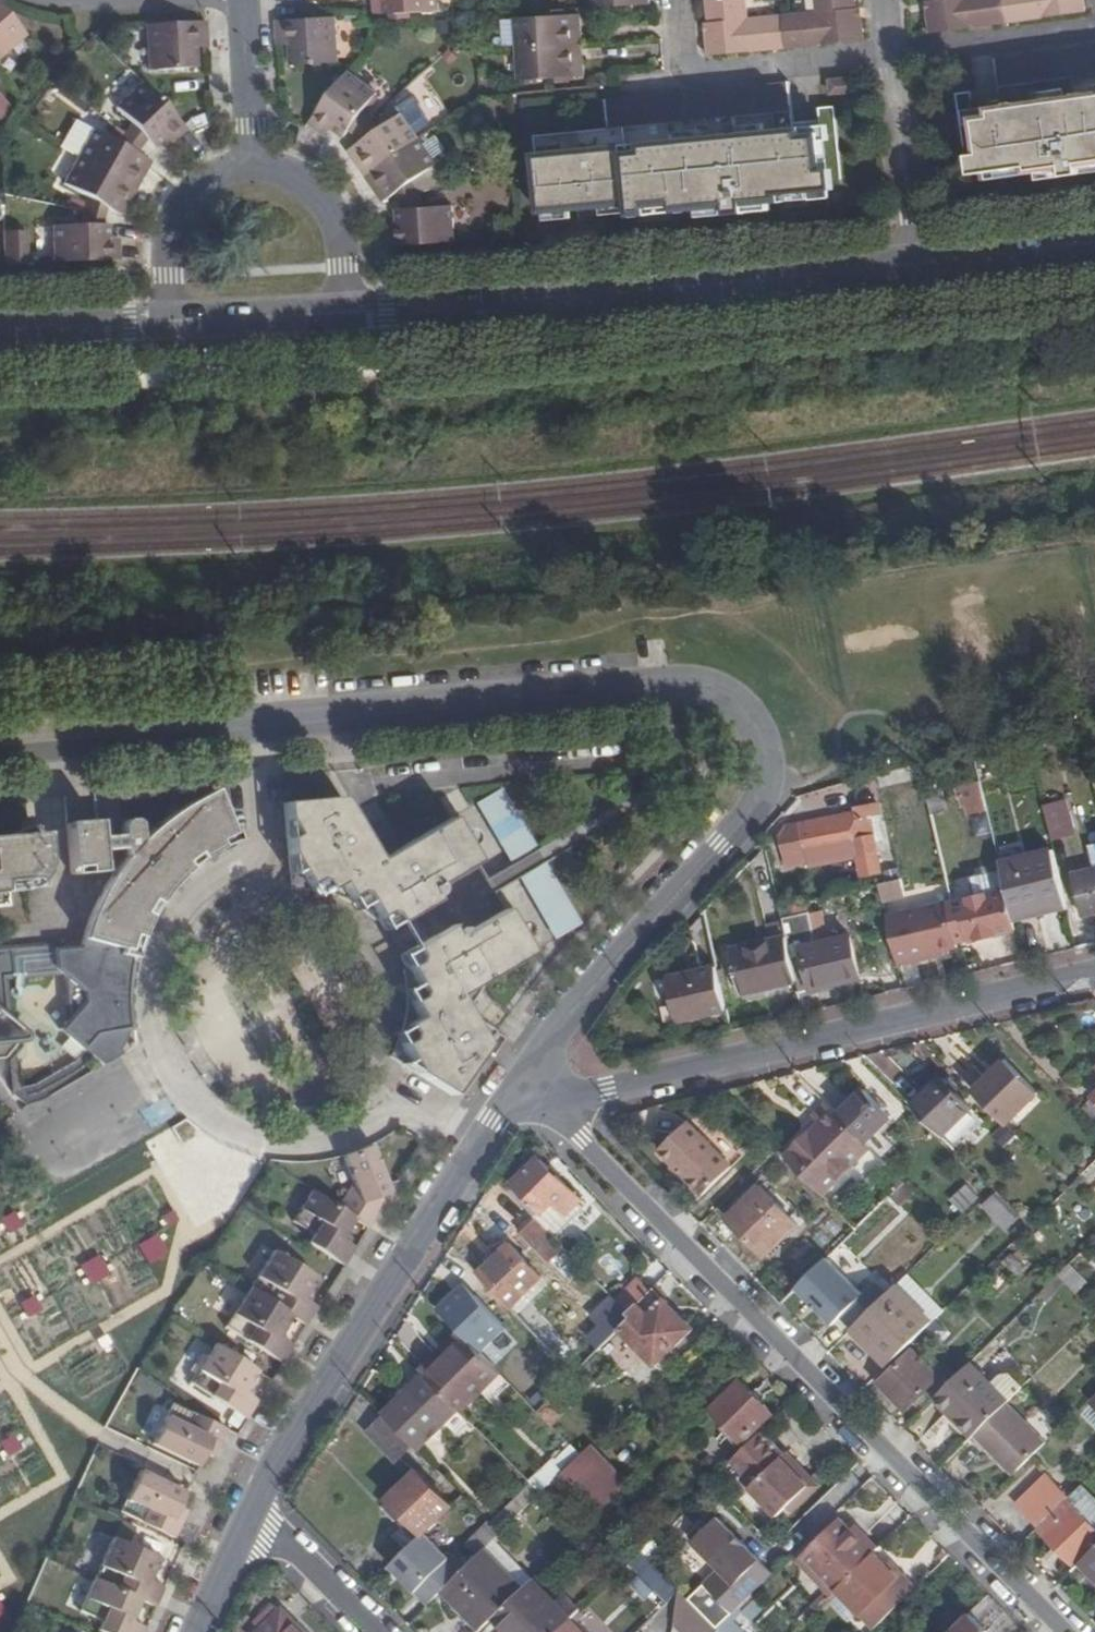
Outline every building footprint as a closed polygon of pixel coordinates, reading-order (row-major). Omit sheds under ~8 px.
[(374,12),(439,9),(438,0),(374,0),(374,12)] [(711,55),(787,47),(784,15),(749,19),(747,0),(709,0),(710,9),(712,23),(707,23),(711,55)] [(784,15),(787,47),(864,40),(862,17),(862,8),(857,8),(856,0),(818,0),(819,12),(784,15)] [(931,32),(1007,22),(1004,0),(931,0),(931,1),(927,1),(928,12),(931,32)] [(1007,22),(1085,11),(1084,0),(1004,0),(1007,22)] [(0,12),(0,62),(25,41),(0,12)] [(516,17),(518,46),(584,43),(583,27),(582,13),(516,17)] [(332,15),(278,18),(279,36),(279,46),(291,46),(292,65),(334,62),(332,15)] [(196,49),(207,48),(206,33),(205,21),(148,24),(149,70),(196,68),(196,49)] [(584,43),(518,46),(520,76),(586,72),(585,55),(584,43)] [(348,71),(312,122),(320,129),(327,135),(332,128),(343,138),(377,93),(348,71)] [(188,129),(143,81),(117,107),(155,146),(166,136),(174,142),(181,135),(185,131),(188,129)] [(978,117),(985,178),(1002,176),(1001,170),(1028,167),(1029,173),(1066,168),(1067,175),(1077,173),(1084,172),(1083,166),(1094,164),(1094,92),(991,107),(992,115),(978,117)] [(14,106),(0,94),(0,121),(14,106)] [(357,160),(367,175),(420,138),(403,113),(349,149),(357,160)] [(807,128),(538,153),(544,212),(580,209),(634,205),(635,215),(733,207),(734,214),(744,213),(749,212),(750,204),(770,202),(786,200),(785,193),(812,192),(813,197),(831,196),(826,132),(808,134),(807,128)] [(96,129),(82,154),(138,184),(144,172),(153,158),(96,129)] [(420,138),(367,175),(375,186),(384,199),(436,162),(420,138)] [(138,184),(82,154),(66,182),(122,213),(129,199),(138,184)] [(391,232),(391,245),(455,241),(453,205),(396,208),(396,223),(391,223),(391,232)] [(54,226),(55,262),(75,261),(120,260),(121,248),(121,241),(121,238),(110,237),(110,224),(54,226)] [(26,229),(4,230),(5,247),(5,263),(14,263),(27,263),(26,229)] [(920,764),(909,767),(917,796),(919,795),(924,816),(933,813),(933,812),(926,785),(920,764)] [(970,810),(988,806),(981,779),(962,783),(970,810)] [(541,842),(503,781),(478,798),(515,858),(541,842)] [(943,781),(926,785),(933,812),(950,807),(943,781)] [(155,795),(154,786),(118,789),(119,798),(155,795)] [(88,920),(83,938),(131,951),(138,932),(147,914),(158,897),(171,881),(185,868),(201,855),(218,845),(236,836),(214,788),(194,797),(174,809),(156,822),(140,837),(140,822),(137,819),(133,817),(129,816),(125,817),(122,821),(121,825),(120,829),(120,833),(115,833),(117,850),(123,850),(123,856),(112,871),(102,887),(94,903),(88,920)] [(1064,794),(1043,798),(1051,830),(1072,825),(1064,794)] [(343,796),(284,801),(291,886),(306,887),(322,890),(337,895),(351,902),(363,910),(375,921),(379,918),(387,932),(418,912),(411,901),(419,897),(423,904),(432,898),(434,895),(435,891),(434,887),(480,858),(453,813),(381,856),(343,796)] [(857,818),(851,819),(854,835),(861,872),(881,868),(874,837),(870,815),(880,813),(877,800),(854,805),(857,818)] [(805,846),(854,835),(851,819),(849,810),(814,817),(815,824),(802,827),(801,823),(783,826),(790,854),(806,851),(805,846)] [(885,835),(880,813),(870,815),(874,837),(885,835)] [(101,870),(95,820),(65,822),(70,872),(101,870)] [(14,878),(30,877),(32,883),(37,877),(40,871),(41,863),(39,831),(0,835),(0,880),(14,878)] [(1094,911),(1094,841),(1089,843),(1094,864),(1072,868),(1082,914),(1094,911)] [(587,916),(551,856),(519,867),(560,932),(587,916)] [(1020,943),(1074,929),(1061,876),(1008,889),(1008,890),(1018,931),(1020,943)] [(27,886),(32,883),(30,877),(14,878),(15,889),(21,888),(27,886)] [(902,880),(881,886),(885,902),(906,896),(902,880)] [(950,903),(958,940),(969,937),(970,942),(1018,931),(1008,890),(950,903)] [(435,902),(432,898),(423,904),(419,897),(411,901),(418,912),(435,902)] [(931,956),(960,949),(958,940),(950,903),(948,903),(889,918),(900,967),(931,960),(931,956)] [(407,964),(402,966),(403,968),(406,986),(406,1005),(403,1023),(397,1040),(388,1056),(451,1096),(496,1032),(485,1014),(479,1018),(464,992),(535,949),(509,906),(462,932),(458,931),(455,930),(452,930),(451,930),(443,935),(446,941),(437,944),(432,933),(400,953),(407,964)] [(808,910),(782,914),(787,932),(798,979),(800,988),(807,986),(808,989),(863,976),(852,930),(815,938),(808,910)] [(447,923),(432,933),(437,944),(446,941),(443,935),(451,930),(447,923)] [(743,993),(798,979),(787,932),(731,944),(743,993)] [(131,951),(83,938),(2,945),(0,945),(0,982),(53,976),(62,983),(66,1020),(57,1030),(99,1066),(133,1047),(130,1032),(128,1018),(127,1003),(127,985),(128,968),(131,951)] [(679,1019),(727,1007),(716,962),(669,972),(679,1019)] [(9,1050),(14,1050),(19,1048),(22,1044),(23,1039),(21,1034),(2,1017),(0,989),(0,1059),(9,1050)] [(1009,1062),(977,1094),(988,1105),(1010,1127),(1042,1096),(1009,1062)] [(977,1094),(952,1069),(912,1108),(948,1144),(988,1105),(977,1094)] [(862,1088),(835,1114),(864,1142),(891,1116),(862,1088)] [(1085,1112),(1094,1122),(1094,1091),(1079,1106),(1085,1112)] [(822,1199),(873,1151),(864,1142),(835,1114),(829,1108),(815,1121),(821,1128),(786,1162),(822,1199)] [(734,1170),(690,1124),(662,1152),(678,1169),(680,1166),(689,1175),(686,1176),(706,1198),(734,1170)] [(354,1181),(337,1208),(353,1219),(367,1228),(379,1208),(373,1204),(380,1193),(391,1189),(376,1144),(375,1145),(360,1152),(345,1156),(354,1181)] [(546,1216),(540,1221),(572,1254),(575,1251),(563,1238),(578,1224),(571,1216),(583,1206),(540,1162),(533,1169),(529,1164),(517,1175),(522,1180),(517,1185),(546,1216)] [(968,1212),(981,1194),(966,1183),(952,1201),(968,1212)] [(546,1216),(517,1185),(510,1191),(540,1221),(546,1216)] [(904,1207),(917,1194),(907,1185),(895,1197),(904,1207)] [(799,1226),(761,1188),(729,1219),(768,1258),(799,1226)] [(983,1204),(1007,1230),(1022,1216),(998,1190),(983,1204)] [(313,1233),(307,1244),(342,1267),(354,1248),(340,1240),(353,1219),(337,1208),(313,1193),(294,1222),(313,1233)] [(384,1201),(380,1193),(373,1204),(379,1208),(384,1201)] [(557,1270),(572,1254),(540,1221),(524,1235),(557,1270)] [(551,1273),(519,1239),(481,1275),(495,1291),(488,1298),(512,1323),(537,1299),(530,1292),(551,1273)] [(274,1252),(249,1291),(291,1318),(304,1327),(316,1308),(302,1298),(315,1278),(274,1252)] [(848,1335),(881,1300),(832,1252),(798,1287),(848,1335)] [(642,1279),(619,1301),(631,1313),(654,1291),(642,1279)] [(660,1293),(656,1289),(654,1291),(631,1313),(635,1317),(660,1293)] [(224,1329),(280,1364),(292,1346),(278,1337),(291,1318),(249,1291),(224,1329)] [(696,1330),(660,1293),(635,1317),(623,1330),(659,1365),(696,1330)] [(845,1339),(881,1377),(924,1335),(888,1297),(845,1339)] [(840,1344),(877,1381),(881,1377),(845,1339),(840,1344)] [(467,1416),(506,1378),(472,1343),(447,1367),(442,1362),(427,1376),(463,1412),(467,1416)] [(190,1384),(245,1419),(257,1401),(243,1392),(255,1373),(213,1346),(190,1384)] [(941,1380),(916,1354),(883,1386),(908,1412),(941,1380)] [(937,1399),(976,1439),(978,1437),(1012,1404),(974,1363),(937,1399)] [(427,1376),(384,1417),(413,1445),(420,1452),(450,1424),(463,1412),(427,1376)] [(745,1382),(714,1411),(744,1441),(774,1412),(745,1382)] [(1004,1453),(1021,1470),(1049,1443),(1012,1404),(978,1437),(998,1458),(1004,1453)] [(205,1444),(215,1449),(224,1429),(197,1419),(173,1409),(154,1446),(201,1468),(207,1455),(202,1452),(205,1444)] [(460,1436),(474,1423),(467,1416),(463,1412),(450,1424),(460,1436)] [(393,1462),(413,1445),(384,1417),(383,1415),(364,1433),(393,1462)] [(783,1458),(760,1434),(735,1459),(759,1483),(753,1489),(780,1517),(791,1506),(811,1487),(783,1458)] [(207,1455),(212,1456),(215,1449),(205,1444),(202,1452),(207,1455)] [(632,1483),(593,1445),(582,1456),(564,1473),(602,1512),(614,1501),(632,1483)] [(819,1487),(786,1454),(783,1458),(811,1487),(791,1506),(795,1510),(819,1487)] [(448,1504),(460,1493),(429,1462),(418,1472),(420,1475),(392,1502),(425,1536),(427,1533),(452,1508),(448,1504)] [(178,1503),(183,1505),(190,1491),(141,1471),(121,1518),(145,1528),(148,1521),(178,1534),(187,1514),(176,1510),(178,1503)] [(1021,1507),(1042,1528),(1074,1497),(1053,1476),(1021,1507)] [(533,1483),(491,1524),(501,1535),(543,1493),(533,1483)] [(1084,1486),(1074,1497),(1042,1528),(1078,1565),(1094,1548),(1094,1497),(1084,1486)] [(631,1518),(614,1501),(602,1512),(619,1529),(631,1518)] [(183,1505),(178,1503),(176,1510),(187,1514),(189,1508),(183,1505)] [(735,1614),(776,1574),(720,1517),(695,1542),(722,1569),(707,1584),(735,1614)] [(805,1555),(839,1590),(875,1554),(880,1549),(866,1535),(861,1539),(853,1531),(842,1519),(805,1555)] [(479,1557),(485,1552),(501,1535),(491,1524),(468,1548),(479,1557)] [(853,1531),(861,1539),(866,1535),(858,1526),(853,1531)] [(427,1533),(425,1536),(394,1566),(429,1602),(464,1569),(427,1533)] [(111,1540),(94,1578),(142,1599),(156,1605),(163,1588),(148,1582),(158,1560),(111,1540)] [(444,1592),(482,1631),(494,1618),(522,1591),(485,1552),(479,1557),(444,1592)] [(1083,1564),(1094,1577),(1094,1552),(1083,1564)] [(623,1571),(649,1595),(655,1588),(666,1599),(677,1587),(640,1553),(623,1571)] [(887,1566),(875,1554),(839,1590),(876,1628),(918,1587),(904,1573),(899,1578),(887,1566)] [(893,1561),(887,1566),(899,1578),(904,1573),(893,1561)] [(142,1599),(94,1578),(80,1611),(102,1621),(99,1629),(108,1631),(144,1631),(147,1626),(132,1620),(142,1599)] [(508,1631),(560,1631),(563,1629),(566,1626),(553,1611),(557,1607),(532,1581),(522,1591),(494,1618),(508,1631)] [(956,1616),(933,1592),(920,1605),(943,1629),(956,1616)] [(256,1631),(308,1631),(283,1607),(281,1609),(274,1601),(250,1623),(258,1631),(256,1631)] [(990,1630),(972,1612),(952,1631),(987,1631),(990,1630)] [(718,1630),(720,1631),(741,1631),(729,1620),(718,1630)]
